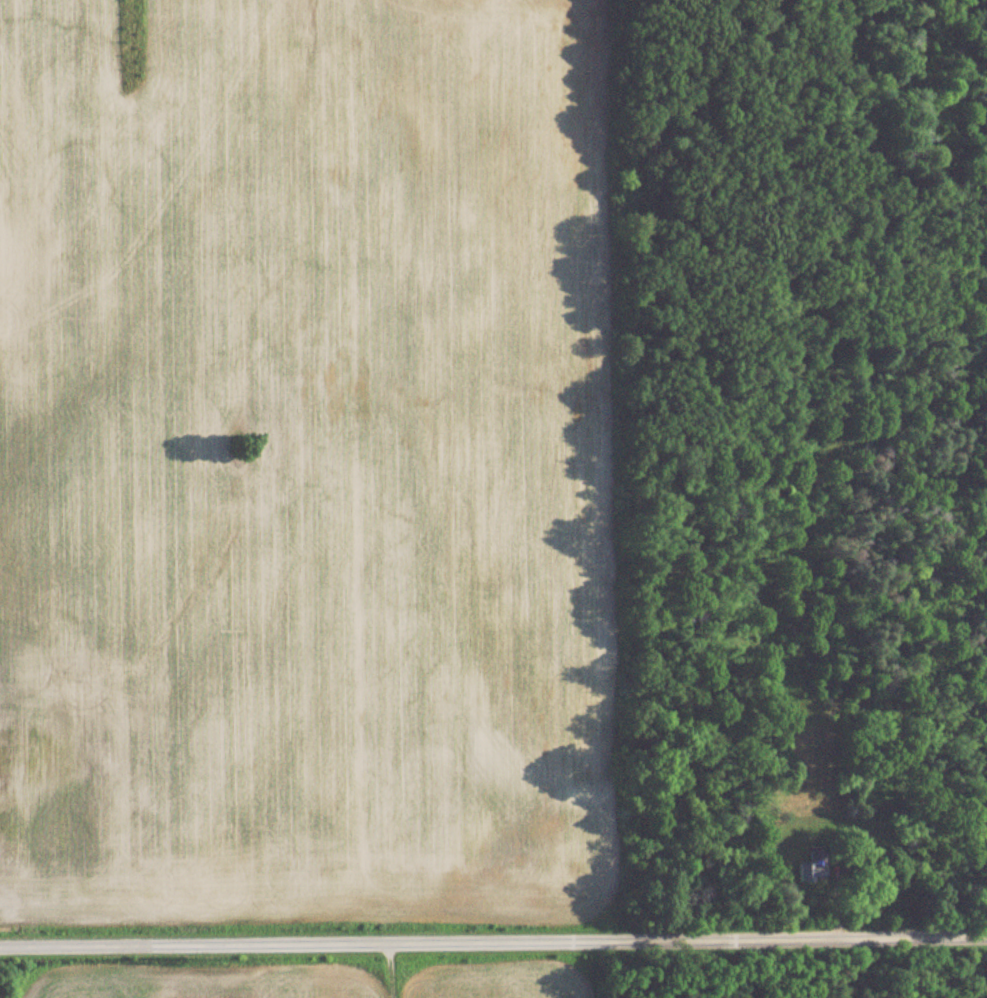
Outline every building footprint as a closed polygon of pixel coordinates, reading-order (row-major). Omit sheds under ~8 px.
[(820,877),(820,850),(792,850),(792,877),(820,877)]
